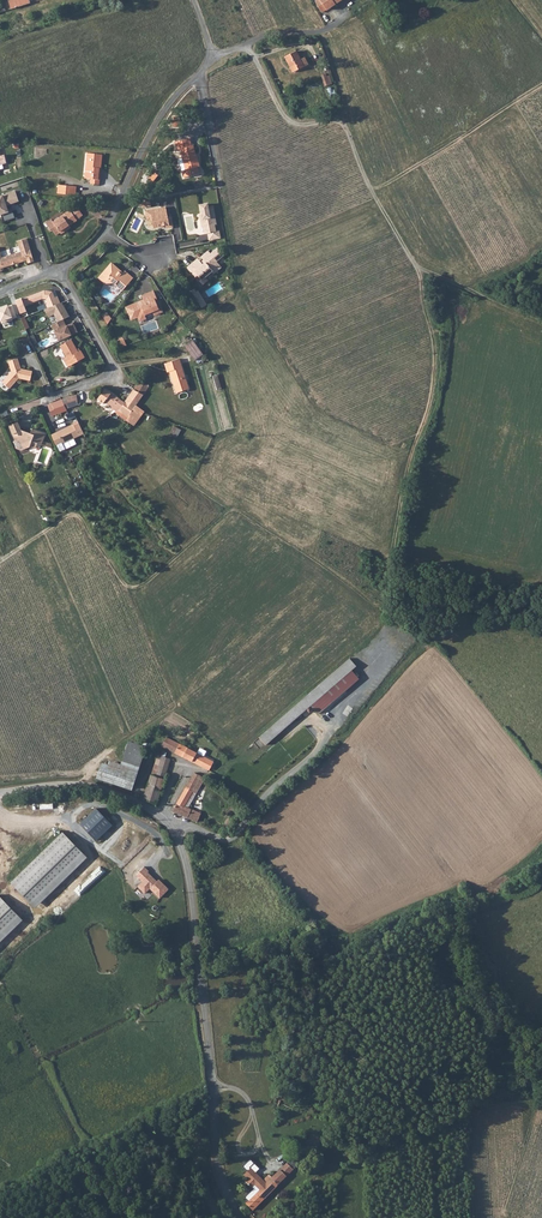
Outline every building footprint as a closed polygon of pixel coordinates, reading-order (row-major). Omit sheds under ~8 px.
[(11,9),(30,3),(29,0),(9,0),(8,0),(11,9)] [(315,1),(317,7),(320,12),(325,9),(325,10),(334,4),(331,0),(317,0),(315,1)] [(300,59),(296,51),(285,57),(293,72),(308,64),(304,57),(300,59)] [(330,97),(335,96),(333,87),(327,89),(330,97)] [(195,172),(199,171),(198,167),(200,166),(197,156),(196,156),(193,145),(192,146),(189,138),(175,142),(177,149),(180,149),(182,158),(179,159),(183,178),(196,174),(195,172)] [(101,169),(102,155),(88,153),(86,171),(92,171),(91,179),(91,184),(99,184),(100,175),(98,175),(99,168),(101,169)] [(158,175),(153,171),(148,178),(152,182),(158,175)] [(72,190),(73,186),(59,185),(58,194),(75,195),(75,190),(72,190)] [(15,218),(12,208),(7,209),(5,203),(9,201),(10,204),(19,201),(15,191),(2,196),(0,197),(0,214),(1,214),(4,222),(15,218)] [(45,201),(41,199),(36,205),(40,208),(45,201)] [(206,204),(199,205),(201,219),(199,219),(201,227),(203,227),(204,234),(207,233),(208,240),(219,238),(218,231),(214,232),(213,225),(215,224),(211,207),(207,208),(206,204)] [(76,207),(70,211),(76,220),(82,215),(76,207)] [(166,228),(172,227),(170,217),(167,217),(165,207),(145,211),(146,216),(150,216),(151,220),(153,228),(163,226),(162,225),(165,224),(165,225),(166,228)] [(76,220),(70,211),(70,210),(53,222),(51,219),(46,223),(51,231),(52,230),(56,235),(60,232),(61,234),(67,230),(65,227),(69,225),(69,226),(77,220),(76,220)] [(21,252),(11,255),(14,264),(27,260),(28,263),(34,261),(27,238),(17,241),(21,252)] [(222,255),(217,248),(210,253),(207,250),(200,256),(204,261),(201,263),(202,264),(196,269),(191,263),(187,267),(195,277),(197,275),(200,279),(204,276),(210,271),(212,273),(220,267),(215,261),(222,255)] [(2,271),(1,268),(14,264),(11,255),(2,258),(0,253),(0,272),(2,271)] [(202,264),(201,263),(197,258),(191,263),(196,269),(202,264)] [(111,264),(99,278),(105,284),(113,283),(122,291),(133,279),(124,272),(122,275),(119,272),(120,271),(111,264)] [(207,280),(204,276),(200,279),(199,280),(202,284),(207,280)] [(47,299),(49,307),(62,302),(58,296),(56,297),(53,291),(46,290),(23,299),(25,307),(44,299),(47,299)] [(153,291),(141,296),(143,300),(142,301),(142,302),(139,303),(139,302),(125,308),(131,320),(137,317),(139,321),(145,319),(144,315),(152,312),(153,315),(161,312),(160,308),(158,309),(155,302),(157,301),(153,291)] [(192,293),(201,307),(206,304),(199,294),(198,295),(196,291),(192,293)] [(49,307),(44,309),(49,317),(54,314),(58,323),(65,320),(70,317),(62,302),(49,307)] [(0,307),(0,322),(3,321),(4,323),(18,318),(13,305),(9,306),(8,305),(0,307)] [(109,313),(103,316),(107,323),(113,320),(109,313)] [(21,318),(25,328),(29,327),(24,317),(21,318)] [(68,325),(65,320),(58,323),(53,325),(60,342),(71,337),(70,335),(79,330),(75,322),(68,325)] [(85,357),(81,350),(80,351),(78,352),(77,349),(71,339),(60,345),(66,357),(63,359),(68,367),(85,357)] [(126,345),(123,339),(117,342),(120,348),(126,345)] [(195,360),(203,354),(193,339),(184,346),(195,360)] [(21,369),(17,358),(8,361),(11,372),(2,382),(9,389),(19,378),(30,380),(32,371),(21,369)] [(179,359),(165,363),(167,370),(169,369),(169,371),(176,393),(189,389),(179,359)] [(139,381),(134,390),(143,395),(148,386),(139,381)] [(120,408),(124,402),(122,401),(105,389),(98,399),(103,403),(104,402),(111,406),(110,407),(116,411),(120,408)] [(144,411),(136,405),(143,395),(134,390),(124,402),(120,408),(131,416),(127,421),(133,426),(137,421),(144,411)] [(77,394),(62,399),(66,408),(78,404),(77,394)] [(66,408),(62,399),(51,403),(56,414),(67,410),(66,408)] [(84,434),(83,432),(77,420),(73,422),(73,424),(60,430),(58,434),(63,444),(84,434)] [(32,441),(37,443),(41,444),(43,441),(46,433),(32,429),(31,434),(21,430),(18,422),(9,426),(15,440),(13,441),(16,448),(21,450),(27,448),(27,446),(29,447),(32,441)] [(179,438),(183,429),(174,426),(171,435),(179,438)] [(88,440),(92,446),(98,443),(95,437),(88,440)] [(350,658),(304,698),(318,714),(364,674),(350,658)] [(209,770),(214,761),(167,737),(162,746),(209,770)] [(131,789),(146,746),(129,741),(120,767),(101,763),(96,778),(131,789)] [(143,799),(156,805),(170,759),(162,756),(162,754),(158,752),(156,758),(160,759),(155,776),(151,775),(143,799)] [(155,776),(160,759),(156,758),(151,775),(155,776)] [(194,773),(173,811),(197,822),(201,814),(188,807),(204,778),(194,773)] [(94,808),(78,822),(95,841),(110,825),(94,808)] [(235,822),(229,817),(220,829),(227,834),(235,822)] [(60,831),(9,881),(32,907),(83,856),(60,831)] [(159,898),(168,889),(158,878),(155,880),(143,866),(135,874),(141,881),(137,886),(144,894),(149,889),(159,898)] [(18,921),(0,899),(0,939),(18,921)] [(247,1200),(245,1202),(252,1209),(293,1167),(292,1166),(296,1161),(291,1156),(269,1178),(265,1182),(264,1183),(247,1200)] [(247,1200),(264,1183),(248,1168),(247,1169),(247,1168),(254,1161),(250,1157),(242,1164),(244,1166),(241,1169),(243,1171),(244,1171),(245,1171),(241,1175),(245,1179),(242,1182),(249,1189),(250,1189),(243,1196),(247,1200)]
